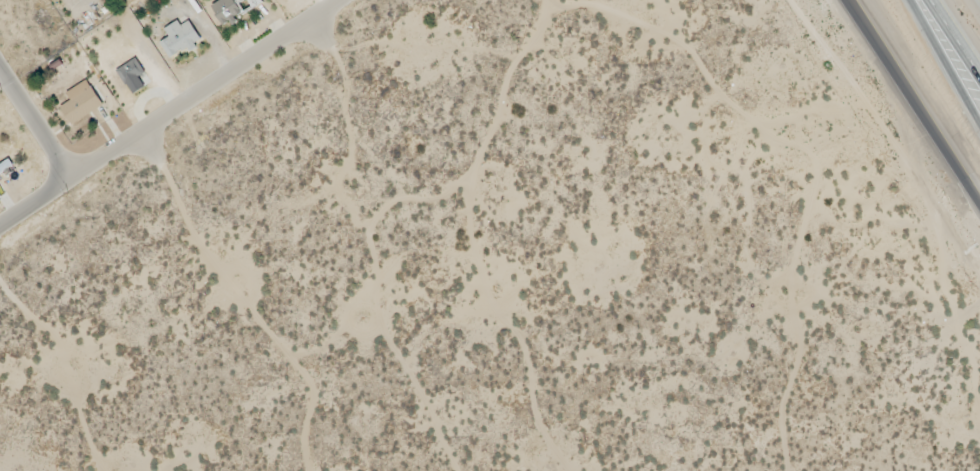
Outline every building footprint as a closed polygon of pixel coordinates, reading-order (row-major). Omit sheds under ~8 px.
[(222,26),(263,4),(261,0),(218,0),(210,4),(222,26)] [(201,40),(188,21),(181,26),(177,21),(164,30),(169,37),(159,43),(171,61),(201,40)] [(117,70),(131,95),(144,88),(138,77),(144,74),(136,59),(117,70)] [(13,168),(10,161),(0,166),(0,174),(13,168)]
